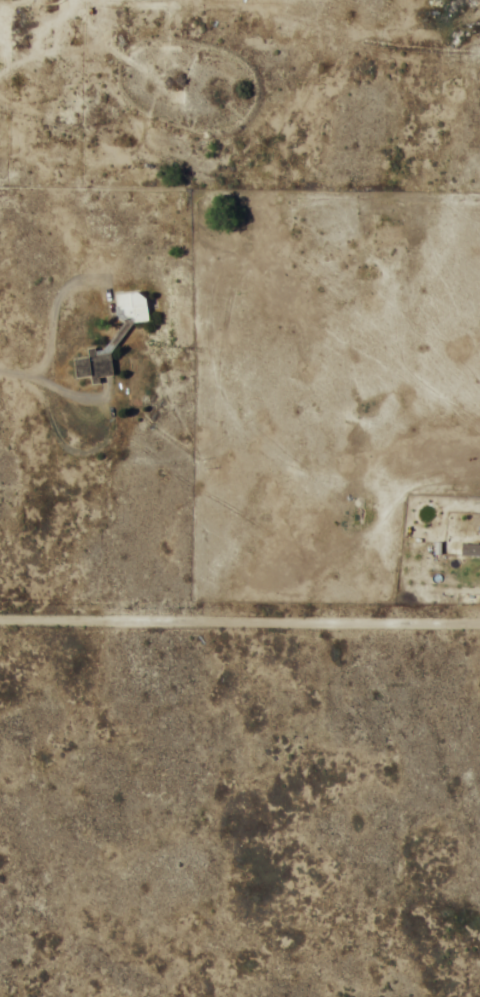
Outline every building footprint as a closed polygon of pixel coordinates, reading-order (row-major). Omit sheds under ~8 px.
[(112,374),(110,349),(124,333),(123,326),(130,318),(133,321),(148,319),(146,298),(139,292),(116,294),(118,311),(124,316),(130,316),(103,347),(88,349),(88,356),(73,357),(75,376),(91,374),(93,386),(102,375),(112,374)] [(479,555),(479,545),(460,545),(460,555),(479,555)]
